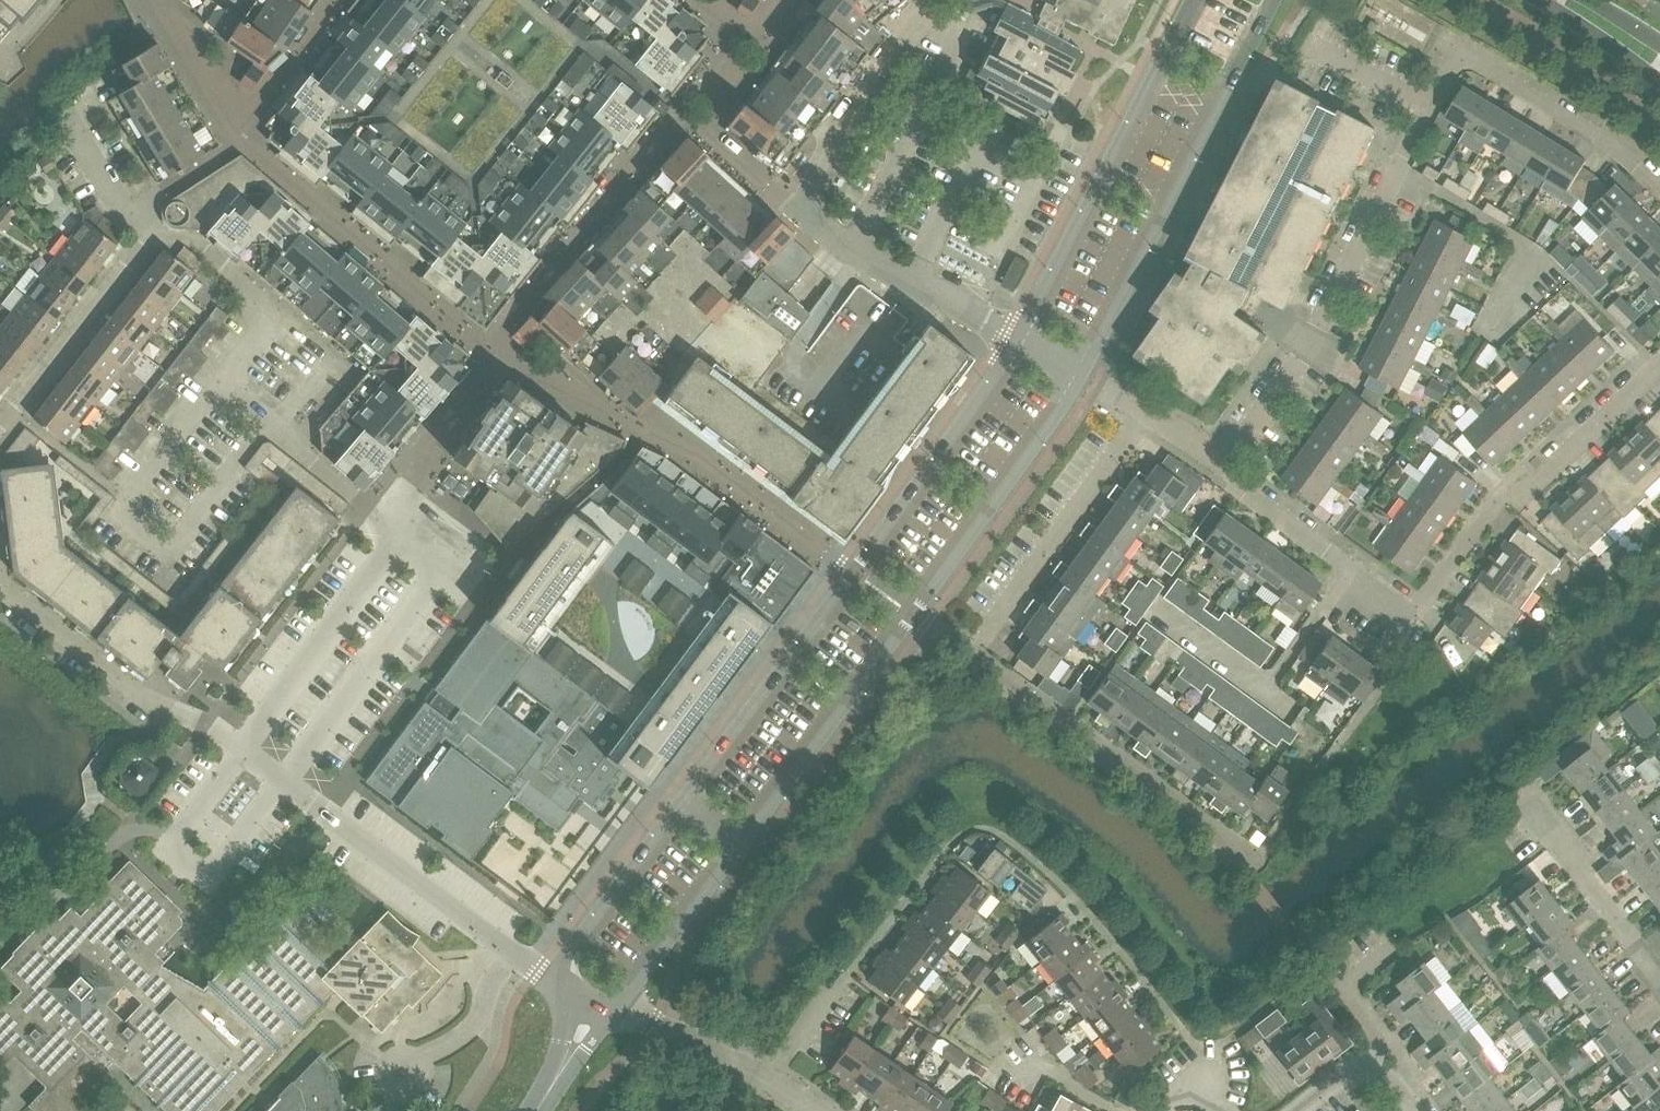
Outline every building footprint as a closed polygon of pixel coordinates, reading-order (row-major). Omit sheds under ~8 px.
[(10,27),(19,16),(25,16),(31,9),(31,3),(33,0),(0,0),(0,18),(10,27)] [(196,11),(202,20),(203,21),(216,4),(214,3),(210,0),(180,0),(196,11)] [(243,85),(245,87),(248,89),(251,88),(253,87),(267,68),(282,53),(319,0),(256,0),(241,21),(216,4),(203,21),(210,32),(254,62),(242,79),(242,82),(243,85)] [(270,126),(272,129),(272,134),(270,137),(483,306),(485,304),(488,303),(651,105),(607,71),(606,72),(586,74),(584,73),(476,208),(366,121),(463,0),(370,0),(270,126)] [(366,121),(476,208),(584,73),(586,74),(606,72),(607,71),(651,105),(661,93),(665,88),(554,0),(463,0),(366,121)] [(665,88),(706,37),(703,34),(703,30),(705,28),(670,0),(554,0),(665,88)] [(813,132),(843,93),(839,89),(866,54),(870,57),(886,37),(873,26),(903,0),(823,0),(727,125),(754,146),(751,150),(754,153),(754,154),(768,165),(771,160),(784,169),(813,132)] [(990,102),(1021,118),(1014,130),(1035,141),(1046,119),(1038,115),(1041,110),(1044,111),(1045,111),(1046,110),(1047,110),(1048,109),(1048,108),(1053,100),(1061,104),(1069,88),(1077,74),(1069,69),(1080,49),(1041,28),(1033,24),(1032,15),(1008,2),(1007,3),(1002,0),(957,0),(971,11),(991,8),(1002,13),(993,31),(998,34),(978,72),(970,68),(970,69),(971,70),(967,77),(987,88),(988,87),(987,86),(989,82),(998,87),(990,102)] [(1045,2),(1039,16),(1062,27),(1065,20),(1083,28),(1084,26),(1090,28),(1087,33),(1114,45),(1135,0),(1042,0),(1045,2)] [(1381,23),(1373,19),(1368,28),(1376,32),(1381,23)] [(182,170),(220,146),(157,43),(111,72),(123,92),(108,102),(158,184),(178,172),(179,174),(183,172),(182,170)] [(1286,306),(1367,148),(1376,129),(1342,112),(1341,114),(1335,111),(1315,101),(1316,98),(1281,81),(1191,257),(1198,261),(1187,279),(1180,275),(1156,309),(1167,316),(1140,354),(1206,401),(1233,363),(1243,370),(1267,336),(1247,322),(1256,309),(1263,295),(1286,306)] [(1466,129),(1485,98),(1464,86),(1446,116),(1466,129)] [(1485,98),(1466,129),(1459,141),(1479,153),(1487,141),(1505,111),(1485,98)] [(1487,141),(1507,154),(1526,123),(1505,111),(1487,141)] [(1546,136),(1526,123),(1507,154),(1528,166),(1546,136)] [(1528,166),(1548,178),(1566,148),(1546,136),(1528,166)] [(541,325),(560,342),(634,410),(636,407),(641,412),(655,396),(673,409),(788,496),(791,498),(795,504),(802,507),(843,538),(882,485),(880,483),(974,357),(961,348),(961,349),(933,328),(843,448),(830,439),(757,384),(791,338),(810,314),(787,293),(814,258),(791,237),(794,234),(688,137),(637,192),(637,193),(544,295),(533,315),(518,331),(517,332),(517,333),(516,335),(516,336),(517,338),(517,339),(519,340),(520,341),(521,341),(523,342),(524,342),(525,341),(527,341),(528,340),(541,325)] [(1587,161),(1566,148),(1548,178),(1568,191),(1581,198),(1598,177),(1583,167),(1587,161)] [(206,238),(214,245),(215,244),(228,255),(227,257),(232,260),(236,255),(240,258),(245,263),(370,370),(319,429),(320,430),(322,451),(320,452),(363,489),(467,367),(465,364),(465,361),(466,358),(338,248),(340,245),(318,227),(316,229),(310,223),(314,219),(315,220),(316,219),(241,154),(169,201),(167,202),(166,204),(164,206),(163,208),(163,210),(162,212),(162,214),(162,216),(163,219),(164,221),(165,222),(167,224),(168,226),(170,227),(172,228),(174,228),(176,229),(208,231),(205,235),(207,236),(206,238)] [(56,168),(48,156),(39,162),(46,174),(56,168)] [(1423,174),(1435,181),(1440,173),(1428,165),(1423,174)] [(1598,177),(1581,198),(1592,210),(1583,219),(1600,235),(1609,226),(1634,201),(1616,184),(1611,189),(1598,177)] [(1449,178),(1443,186),(1455,193),(1461,185),(1449,178)] [(1455,193),(1467,201),(1472,192),(1461,185),(1455,193)] [(1651,217),(1634,201),(1609,226),(1600,235),(1617,252),(1626,243),(1651,217)] [(1496,218),(1501,209),(1489,202),(1484,211),(1496,218)] [(0,211),(0,215),(9,222),(16,213),(5,204),(0,211)] [(1501,209),(1496,218),(1507,225),(1513,217),(1501,209)] [(9,222),(0,215),(0,229),(2,231),(9,222)] [(70,238),(102,263),(116,244),(125,233),(104,217),(95,228),(84,219),(70,238)] [(1634,268),(1643,259),(1659,242),(1659,227),(1651,217),(1626,243),(1617,252),(1634,268)] [(1463,265),(1465,261),(1476,239),(1437,219),(1424,245),(1463,265)] [(1536,241),(1544,246),(1555,231),(1546,225),(1536,241)] [(55,257),(87,282),(102,263),(70,238),(55,257)] [(1643,259),(1634,268),(1651,285),(1659,276),(1659,242),(1643,259)] [(1424,245),(1411,269),(1450,289),(1451,288),(1461,269),(1470,274),(1475,266),(1465,261),(1463,265),(1424,245)] [(164,249),(149,268),(182,294),(197,274),(206,263),(184,246),(175,257),(164,249)] [(1016,256),(1002,282),(1009,285),(1015,288),(1019,280),(1028,263),(1016,256)] [(72,301),(87,282),(55,257),(40,275),(72,301)] [(1475,266),(1470,274),(1480,279),(1485,271),(1475,266)] [(167,312),(182,294),(149,268),(135,287),(167,312)] [(1438,314),(1440,310),(1450,289),(1411,269),(1399,294),(1438,314)] [(1583,286),(1590,279),(1581,269),(1573,277),(1583,286)] [(40,275),(26,294),(58,319),(72,301),(40,275)] [(1651,285),(1659,294),(1659,276),(1651,285)] [(1590,279),(1583,286),(1593,296),(1600,289),(1590,279)] [(167,312),(135,287),(120,306),(153,331),(167,312)] [(43,338),(58,319),(26,294),(11,313),(43,338)] [(1386,318),(1425,338),(1435,318),(1445,323),(1450,315),(1440,310),(1438,314),(1399,294),(1386,318)] [(1617,319),(1624,312),(1614,302),(1607,310),(1617,319)] [(120,306),(105,324),(138,350),(153,331),(120,306)] [(221,324),(228,315),(217,306),(210,316),(221,324)] [(1634,322),(1624,312),(1617,319),(1627,329),(1634,322)] [(0,327),(0,334),(28,357),(43,338),(11,313),(0,327)] [(1450,315),(1445,323),(1455,328),(1459,320),(1450,315)] [(1413,363),(1415,359),(1425,338),(1386,318),(1374,343),(1413,363)] [(1546,325),(1554,333),(1560,327),(1553,319),(1546,325)] [(1585,319),(1568,335),(1565,338),(1595,370),(1615,350),(1585,319)] [(123,368),(138,350),(105,324),(91,343),(123,368)] [(196,334),(206,342),(213,333),(203,325),(196,334)] [(1575,389),(1595,370),(1565,338),(1568,335),(1560,327),(1554,333),(1561,341),(1545,357),(1575,389)] [(1634,336),(1644,346),(1651,338),(1641,329),(1634,336)] [(0,334),(0,364),(14,375),(28,357),(0,334)] [(199,351),(206,342),(196,334),(188,343),(199,351)] [(91,343),(76,362),(109,387),(123,368),(91,343)] [(1413,363),(1374,343),(1361,368),(1399,388),(1410,367),(1420,372),(1424,364),(1415,359),(1413,363)] [(1514,371),(1520,365),(1513,357),(1506,363),(1514,371)] [(1555,408),(1575,389),(1545,357),(1528,373),(1525,376),(1555,408)] [(94,406),(109,387),(76,362),(62,380),(94,406)] [(174,362),(167,371),(177,379),(184,370),(174,362)] [(14,375),(0,364),(0,393),(14,375)] [(1434,369),(1424,364),(1420,372),(1430,377),(1434,369)] [(1535,427),(1555,408),(1525,376),(1528,373),(1520,365),(1514,371),(1521,379),(1505,395),(1535,427)] [(170,388),(177,379),(167,371),(159,380),(170,388)] [(463,443),(453,457),(484,479),(467,503),(506,548),(621,446),(624,439),(582,420),(577,427),(508,379),(498,393),(493,394),(492,393),(485,403),(489,406),(480,419),(479,419),(475,419),(474,419),(461,437),(462,438),(463,442),(463,443)] [(1440,402),(1447,387),(1431,379),(1424,394),(1440,402)] [(62,380),(47,399),(80,425),(94,406),(62,380)] [(1348,389),(1332,412),(1367,437),(1364,441),(1373,448),(1379,440),(1370,434),(1384,414),(1348,389)] [(1474,409),(1480,403),(1473,395),(1466,401),(1474,409)] [(1515,446),(1535,427),(1505,395),(1488,411),(1485,414),(1515,446)] [(65,443),(80,425),(47,399),(32,418),(65,443)] [(144,399),(137,408),(148,417),(155,407),(144,399)] [(1494,465),(1515,446),(1485,414),(1488,411),(1480,403),(1474,409),(1481,417),(1464,433),(1494,465)] [(141,426),(148,417),(137,408),(130,417),(141,426)] [(1315,434),(1351,460),(1361,445),(1364,441),(1367,437),(1332,412),(1315,434)] [(1657,413),(1639,431),(1637,428),(1626,438),(1659,474),(1659,416),(1657,413)] [(333,526),(339,519),(301,489),(183,640),(194,648),(186,659),(178,660),(168,652),(176,641),(59,548),(48,463),(24,466),(24,461),(24,460),(19,457),(30,444),(34,446),(40,439),(25,427),(3,455),(5,468),(1,469),(6,515),(10,514),(11,520),(8,524),(9,539),(14,543),(14,548),(11,549),(14,574),(33,589),(36,586),(40,589),(41,595),(53,604),(59,604),(63,607),(60,610),(83,628),(86,625),(90,628),(90,634),(103,643),(108,643),(112,646),(110,649),(133,667),(135,664),(139,667),(140,672),(147,678),(162,659),(171,666),(165,674),(186,690),(202,670),(197,666),(205,656),(222,669),(227,662),(226,657),(229,653),(232,655),(250,632),(247,630),(251,625),(256,625),(266,612),(265,606),(268,603),(271,606),(289,583),(286,580),(289,576),(295,576),(304,563),(304,557),(306,554),(310,556),(328,533),(325,531),(328,526),(333,526)] [(1315,434),(1299,457),(1334,483),(1337,478),(1351,460),(1315,434)] [(108,445),(119,454),(126,445),(115,436),(108,445)] [(1626,438),(1616,448),(1618,450),(1600,467),(1637,506),(1649,495),(1645,491),(1659,477),(1659,474),(1626,438)] [(1388,447),(1379,440),(1373,448),(1382,454),(1388,447)] [(350,505),(306,470),(270,441),(264,442),(244,468),(270,488),(278,477),(261,463),(266,457),(341,516),(350,505)] [(112,463),(119,454),(108,445),(101,455),(112,463)] [(647,787),(665,764),(668,766),(691,735),(732,680),(771,628),(815,570),(779,543),(722,503),(645,446),(631,457),(565,515),(505,596),(506,597),(489,620),(487,619),(435,689),(439,692),(429,705),(425,702),(366,781),(393,802),(395,798),(400,802),(398,805),(425,825),(428,821),(446,834),(443,839),(470,859),(490,832),(486,829),(511,795),(559,831),(572,813),(568,809),(578,796),(592,807),(599,798),(603,802),(608,795),(606,793),(612,786),(614,787),(619,780),(615,777),(622,768),(647,787)] [(114,497),(105,490),(60,454),(54,462),(100,498),(75,530),(79,533),(78,535),(82,538),(87,531),(99,515),(114,497)] [(1428,476),(1419,469),(1413,477),(1422,483),(1425,480),(1460,505),(1477,482),(1442,456),(1428,476)] [(1334,483),(1299,457),(1282,479),(1318,505),(1332,486),(1341,492),(1346,485),(1337,478),(1334,483)] [(1404,470),(1413,477),(1419,469),(1410,463),(1404,470)] [(1133,479),(1162,499),(1170,506),(1171,505),(1180,512),(1195,491),(1157,464),(1147,477),(1139,471),(1133,479)] [(1637,506),(1600,467),(1582,485),(1579,482),(1569,492),(1606,531),(1623,515),(1625,517),(1637,506)] [(1116,484),(1112,490),(1149,517),(1162,499),(1133,479),(1125,490),(1116,484)] [(1444,528),(1460,505),(1425,480),(1422,483),(1409,502),(1444,528)] [(1343,494),(1350,499),(1355,491),(1346,485),(1341,492),(1343,494)] [(1135,536),(1149,517),(1112,490),(1107,496),(1116,503),(1106,516),(1135,536)] [(1606,531),(1569,492),(1559,502),(1561,504),(1542,522),(1579,561),(1592,549),(1590,547),(1606,531)] [(1350,499),(1343,494),(1338,501),(1345,506),(1350,499)] [(1428,550),(1444,528),(1409,502),(1396,520),(1393,524),(1428,550)] [(1210,533),(1224,513),(1213,505),(1199,525),(1210,533)] [(1381,521),(1387,514),(1378,507),(1372,515),(1381,521)] [(1208,560),(1217,565),(1245,527),(1224,513),(1210,533),(1204,542),(1215,550),(1208,560)] [(1393,524),(1396,520),(1387,514),(1381,521),(1390,528),(1376,547),(1411,573),(1428,550),(1393,524)] [(1121,555),(1135,536),(1106,516),(1097,528),(1088,522),(1084,528),(1121,555)] [(1210,533),(1199,525),(1193,534),(1204,542),(1210,533)] [(1245,527),(1217,565),(1225,572),(1235,579),(1242,569),(1263,541),(1245,527)] [(1078,554),(1107,575),(1116,581),(1130,562),(1121,555),(1084,528),(1079,535),(1088,541),(1078,554)] [(1493,559),(1535,590),(1548,571),(1553,574),(1563,560),(1519,529),(1504,550),(1501,548),(1493,559)] [(225,537),(181,593),(191,600),(234,544),(225,537)] [(1282,555),(1263,541),(1242,569),(1261,583),(1282,555)] [(167,594),(101,543),(94,552),(160,603),(167,594)] [(1171,551),(1166,559),(1177,567),(1183,559),(1171,551)] [(1060,561),(1056,567),(1093,594),(1107,575),(1078,554),(1069,567),(1060,561)] [(1281,597),(1302,569),(1282,555),(1261,583),(1281,597)] [(1171,575),(1177,567),(1166,559),(1160,567),(1171,575)] [(1521,608),(1535,590),(1493,559),(1485,571),(1487,572),(1473,593),(1520,628),(1522,626),(1517,623),(1525,612),(1521,608)] [(1104,602),(1093,594),(1056,567),(1051,573),(1060,579),(1051,592),(1090,621),(1104,602)] [(1302,569),(1281,597),(1274,607),(1294,621),(1300,612),(1301,612),(1322,583),(1302,569)] [(1129,591),(1149,605),(1157,594),(1163,586),(1152,578),(1146,586),(1137,580),(1129,591)] [(1164,597),(1183,611),(1197,592),(1177,578),(1164,597)] [(1135,625),(1140,618),(1149,605),(1129,591),(1121,603),(1129,609),(1124,617),(1135,625)] [(1033,599),(1028,605),(1076,640),(1090,621),(1051,592),(1041,605),(1033,599)] [(1209,600),(1197,592),(1183,611),(1202,626),(1211,614),(1203,608),(1209,600)] [(1520,628),(1473,593),(1458,613),(1455,612),(1446,624),(1480,648),(1494,629),(1506,638),(1515,625),(1520,628)] [(1024,629),(1061,656),(1063,658),(1076,640),(1028,605),(1024,611),(1032,617),(1024,629)] [(1219,620),(1211,614),(1202,626),(1210,631),(1219,620)] [(1140,647),(1151,656),(1165,636),(1146,622),(1137,633),(1146,639),(1140,647)] [(1116,628),(1110,636),(1121,644),(1127,636),(1116,628)] [(1247,628),(1232,647),(1241,653),(1255,634),(1247,628)] [(1061,656),(1024,629),(1018,637),(1027,643),(1017,656),(1046,677),(1061,656)] [(1317,630),(1299,656),(1311,665),(1304,675),(1324,689),(1351,651),(1331,636),(1329,639),(1317,630)] [(1241,653),(1260,667),(1274,648),(1255,634),(1241,653)] [(1115,652),(1121,644),(1110,636),(1104,644),(1115,652)] [(1169,656),(1176,662),(1184,650),(1165,636),(1151,656),(1163,664),(1169,656)] [(1204,664),(1184,650),(1176,662),(1184,667),(1178,676),(1189,684),(1204,664)] [(1344,703),(1351,694),(1362,703),(1381,677),(1369,668),(1371,665),(1351,651),(1324,689),(1331,680),(1325,690),(1344,703)] [(1089,664),(1083,672),(1094,681),(1100,673),(1089,664)] [(1115,664),(1108,673),(1087,702),(1101,712),(1094,721),(1101,725),(1128,688),(1134,678),(1115,664)] [(1208,697),(1208,698),(1223,678),(1204,664),(1189,684),(1201,692),(1207,684),(1214,689),(1208,697)] [(1088,689),(1094,681),(1083,672),(1077,680),(1088,689)] [(1223,678),(1208,698),(1216,703),(1231,684),(1223,678)] [(1147,702),(1128,688),(1101,725),(1107,730),(1113,721),(1126,730),(1147,702)] [(1071,691),(1062,704),(1071,712),(1081,698),(1071,691)] [(1154,692),(1147,702),(1126,730),(1139,740),(1133,748),(1139,753),(1173,706),(1154,692)] [(1639,699),(1624,711),(1646,739),(1659,728),(1659,725),(1639,699)] [(1261,706),(1253,700),(1244,711),(1252,717),(1261,706)] [(1192,720),(1173,706),(1139,753),(1145,757),(1151,749),(1164,758),(1192,720)] [(1261,706),(1252,717),(1260,723),(1269,712),(1261,706)] [(1626,717),(1619,709),(1607,719),(1614,727),(1626,717)] [(1289,727),(1297,733),(1312,743),(1320,732),(1297,716),(1289,727)] [(1177,781),(1204,743),(1211,734),(1192,720),(1164,758),(1177,767),(1171,776),(1177,781)] [(1297,733),(1289,727),(1281,738),(1289,744),(1297,733)] [(1557,759),(1582,790),(1609,769),(1604,763),(1614,755),(1594,730),(1557,759)] [(1189,777),(1203,787),(1224,758),(1204,743),(1177,781),(1183,785),(1189,777)] [(1242,771),(1224,758),(1203,787),(1215,795),(1209,804),(1215,808),(1242,771)] [(1644,775),(1656,766),(1650,758),(1638,767),(1644,775)] [(124,782),(137,792),(145,791),(156,778),(155,770),(141,759),(133,760),(123,773),(124,782)] [(1644,775),(1650,782),(1659,774),(1659,772),(1656,766),(1644,775)] [(1582,790),(1599,811),(1625,790),(1609,769),(1582,790)] [(1260,784),(1242,771),(1215,808),(1221,813),(1228,804),(1239,813),(1260,784)] [(1266,776),(1260,784),(1239,813),(1247,818),(1253,810),(1266,820),(1287,791),(1266,776)] [(1599,811),(1615,831),(1641,810),(1625,790),(1599,811)] [(1603,852),(1610,862),(1619,854),(1623,859),(1658,831),(1641,810),(1615,831),(1621,839),(1603,852)] [(1639,879),(1659,863),(1659,851),(1650,838),(1658,832),(1658,831),(1623,859),(1619,854),(1610,862),(1611,862),(1598,872),(1607,883),(1623,871),(1620,867),(1626,862),(1639,879)] [(967,845),(959,856),(966,862),(974,851),(967,845)] [(994,848),(976,870),(997,886),(1009,871),(1021,881),(1009,896),(1030,912),(1047,890),(994,848)] [(129,860),(127,862),(103,888),(105,890),(80,916),(72,908),(59,922),(51,915),(0,968),(0,970),(21,990),(10,1002),(4,996),(0,1000),(0,1071),(15,1056),(47,1087),(28,1105),(35,1110),(95,1110),(83,1100),(105,1078),(105,1077),(106,1075),(106,1074),(106,1072),(106,1071),(106,1070),(105,1069),(104,1068),(109,1062),(112,1059),(122,1069),(134,1081),(134,1085),(139,1085),(156,1102),(157,1106),(161,1106),(166,1110),(217,1110),(236,1092),(241,1087),(244,1083),(250,1077),(276,1050),(281,1050),(281,1045),(297,1028),(302,1028),(302,1023),(318,1006),(323,1006),(323,1001),(334,989),(321,977),(337,961),(303,928),(282,907),(276,913),(272,913),(272,918),(255,935),(250,935),(251,940),(234,958),(229,958),(229,962),(212,980),(208,980),(208,984),(205,988),(184,976),(162,965),(165,962),(173,953),(173,952),(164,944),(170,938),(179,929),(180,927),(181,926),(181,924),(181,922),(181,921),(180,919),(180,918),(179,916),(166,904),(147,886),(150,883),(143,877),(145,876),(129,860)] [(1639,879),(1655,900),(1659,896),(1659,863),(1639,879)] [(938,882),(975,911),(990,892),(958,866),(949,877),(945,874),(938,882)] [(1540,880),(1514,901),(1505,908),(1522,929),(1531,922),(1557,901),(1540,880)] [(961,930),(975,911),(938,882),(932,891),(936,894),(928,904),(961,930)] [(1573,921),(1557,901),(1531,922),(1547,941),(1538,948),(1539,949),(1573,921)] [(946,949),(961,930),(928,904),(920,914),(916,911),(909,919),(946,949)] [(337,961),(321,977),(334,989),(340,995),(346,1001),(361,1015),(361,1016),(362,1014),(365,1017),(381,1033),(389,1024),(408,1004),(412,1007),(418,1001),(432,986),(429,982),(436,975),(428,968),(432,964),(413,946),(419,938),(421,935),(401,923),(388,910),(379,920),(361,939),(359,937),(337,961)] [(1484,930),(1467,910),(1452,918),(1470,941),(1481,932),(1484,930)] [(1024,942),(1040,961),(1072,935),(1064,925),(1068,922),(1061,913),(1024,942)] [(899,942),(932,967),(946,949),(909,919),(902,928),(907,932),(899,942)] [(1539,949),(1555,969),(1581,949),(1566,929),(1574,923),(1573,921),(1539,949)] [(1009,924),(1002,932),(1013,941),(1019,932),(1009,924)] [(1006,949),(1013,941),(1002,932),(995,940),(1006,949)] [(1040,961),(1055,980),(1091,950),(1084,942),(1080,945),(1072,935),(1040,961)] [(917,985),(932,967),(899,942),(891,952),(887,948),(880,957),(917,985)] [(1555,969),(1572,990),(1598,969),(1581,949),(1555,969)] [(1091,950),(1055,980),(1070,998),(1102,972),(1094,962),(1098,959),(1091,950)] [(1388,1005),(1395,1014),(1405,1007),(1408,1010),(1452,975),(1437,956),(1427,964),(1426,962),(1399,983),(1405,991),(1388,1005)] [(917,985),(880,957),(873,965),(878,969),(869,979),(902,1005),(917,985)] [(973,969),(984,978),(990,970),(979,961),(973,969)] [(1501,979),(1512,970),(1506,962),(1495,972),(1501,979)] [(977,986),(984,978),(973,969),(966,978),(977,986)] [(1572,990),(1588,1011),(1614,990),(1598,969),(1572,990)] [(1512,970),(1501,979),(1507,987),(1518,978),(1512,970)] [(1070,998),(1084,1016),(1121,987),(1114,979),(1110,982),(1102,972),(1070,998)] [(1424,1031),(1450,1010),(1435,991),(1453,976),(1452,975),(1408,1010),(1405,1007),(1395,1014),(1402,1022),(1411,1015),(1424,1031)] [(1000,979),(989,988),(996,996),(1007,987),(1000,979)] [(1084,1016),(1099,1035),(1131,1009),(1123,999),(1127,996),(1121,987),(1084,1016)] [(1595,1037),(1630,1010),(1614,990),(1588,1011),(1603,1030),(1595,1037)] [(1353,1044),(1331,1014),(1315,994),(1294,1010),(1307,1027),(1275,1052),(1297,1081),(1308,1073),(1311,1076),(1322,1068),(1319,1064),(1331,1055),(1334,1059),(1353,1044)] [(1011,1014),(1022,1006),(1015,997),(1004,1006),(1011,1014)] [(944,1007),(955,1015),(961,1007),(950,998),(944,1007)] [(1504,1012),(1513,1023),(1518,1020),(1521,1017),(1512,1005),(1504,1012)] [(1022,1006),(1011,1014),(1018,1023),(1029,1014),(1022,1006)] [(890,1024),(899,1013),(890,1007),(882,1018),(890,1024)] [(955,1015),(944,1007),(937,1015),(948,1024),(955,1015)] [(1099,1035),(1114,1053),(1150,1024),(1144,1016),(1139,1019),(1131,1009),(1099,1035)] [(1277,1009),(1255,1026),(1264,1038),(1286,1021),(1277,1009)] [(1432,1058),(1467,1031),(1450,1010),(1424,1031),(1430,1039),(1413,1053),(1420,1062),(1429,1054),(1432,1058)] [(1630,1010),(1595,1037),(1612,1058),(1638,1037),(1623,1018),(1631,1011),(1630,1010)] [(1524,1028),(1536,1019),(1529,1011),(1518,1020),(1524,1028)] [(899,1013),(890,1024),(899,1030),(907,1019),(899,1013)] [(1524,1028),(1530,1036),(1542,1026),(1536,1019),(1524,1028)] [(1513,1037),(1524,1028),(1518,1020),(1513,1023),(1505,1029),(1512,1038),(1513,1037)] [(1157,1032),(1150,1024),(1114,1053),(1130,1072),(1161,1047),(1153,1036),(1157,1032)] [(1042,1036),(1049,1045),(1060,1036),(1053,1028),(1042,1036)] [(1429,1054),(1420,1062),(1426,1070),(1435,1063),(1448,1079),(1487,1048),(1471,1028),(1467,1031),(1432,1058),(1429,1054)] [(928,1033),(920,1045),(929,1051),(937,1039),(928,1033)] [(847,1088),(873,1049),(853,1035),(830,1069),(841,1077),(838,1082),(847,1088)] [(1049,1045),(1056,1053),(1067,1045),(1060,1036),(1049,1045)] [(1612,1058),(1627,1078),(1619,1084),(1620,1085),(1655,1057),(1658,1061),(1659,1060),(1659,1047),(1652,1054),(1638,1037),(1612,1058)] [(951,1061),(959,1050),(950,1044),(942,1055),(951,1061)] [(1487,1048),(1448,1079),(1464,1100),(1491,1079),(1503,1069),(1487,1048)] [(873,1049),(847,1088),(855,1094),(859,1089),(870,1096),(893,1062),(873,1049)] [(959,1050),(951,1061),(960,1067),(968,1056),(959,1050)] [(1556,1069),(1568,1059),(1562,1051),(1550,1061),(1556,1069)] [(266,1110),(339,1110),(340,1108),(339,1108),(340,1104),(330,1071),(318,1059),(321,1056),(320,1055),(266,1110)] [(1658,1061),(1655,1057),(1620,1085),(1636,1106),(1632,1109),(1632,1110),(1656,1110),(1659,1108),(1659,1082),(1657,1078),(1659,1075),(1659,1060),(1658,1061)] [(1574,1067),(1568,1059),(1556,1069),(1562,1076),(1574,1067)] [(1535,1077),(1547,1068),(1541,1060),(1529,1070),(1535,1077)] [(870,1096),(880,1104),(877,1108),(881,1110),(888,1110),(912,1076),(893,1062),(870,1096)] [(1080,1080),(1091,1072),(1084,1063),(1074,1072),(1080,1080)] [(1547,1068),(1535,1077),(1541,1085),(1553,1075),(1547,1068)] [(1091,1072),(1080,1080),(1087,1089),(1098,1080),(1091,1072)] [(932,1089),(912,1076),(888,1110),(917,1110),(932,1089)] [(1127,1078),(1115,1099),(1129,1107),(1141,1086),(1127,1078)] [(1507,1099),(1491,1079),(1464,1100),(1474,1110),(1492,1110),(1507,1099)] [(917,1110),(947,1110),(952,1103),(932,1089),(917,1110)] [(990,1107),(998,1095),(989,1089),(981,1100),(990,1107)] [(1050,1110),(1038,1104),(1034,1110),(1092,1110),(1060,1093),(1050,1110)] [(990,1107),(996,1110),(1000,1110),(1006,1101),(998,1095),(990,1107)] [(1507,1099),(1492,1110),(1517,1110),(1507,1099)]
